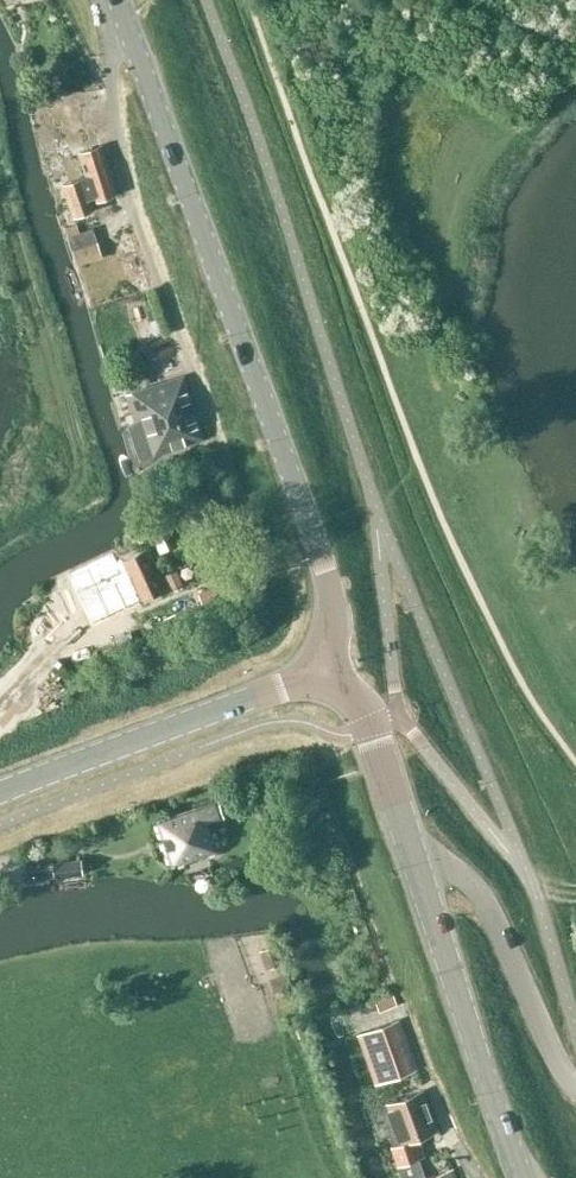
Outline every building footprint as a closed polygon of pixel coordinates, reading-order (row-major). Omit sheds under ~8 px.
[(96,199),(116,192),(102,146),(82,153),(89,176),(64,184),(74,216),(99,207),(96,199)] [(99,242),(75,250),(81,266),(104,258),(99,242)] [(142,459),(177,447),(204,438),(184,376),(126,394),(136,422),(130,424),(142,459)] [(67,574),(84,611),(89,622),(106,615),(107,617),(165,590),(145,549),(121,560),(127,573),(110,580),(102,564),(117,557),(114,551),(88,563),(67,574)] [(218,800),(157,820),(172,865),(217,850),(208,822),(224,816),(218,800)] [(81,859),(53,863),(55,877),(83,873),(81,859)] [(266,963),(285,958),(278,931),(259,936),(266,963)] [(378,1081),(410,1069),(393,1023),(361,1036),(378,1081)] [(390,1129),(396,1126),(402,1142),(392,1146),(399,1165),(415,1160),(408,1141),(438,1130),(423,1090),(382,1105),(390,1129)] [(454,1169),(427,1177),(457,1177),(454,1169)]
